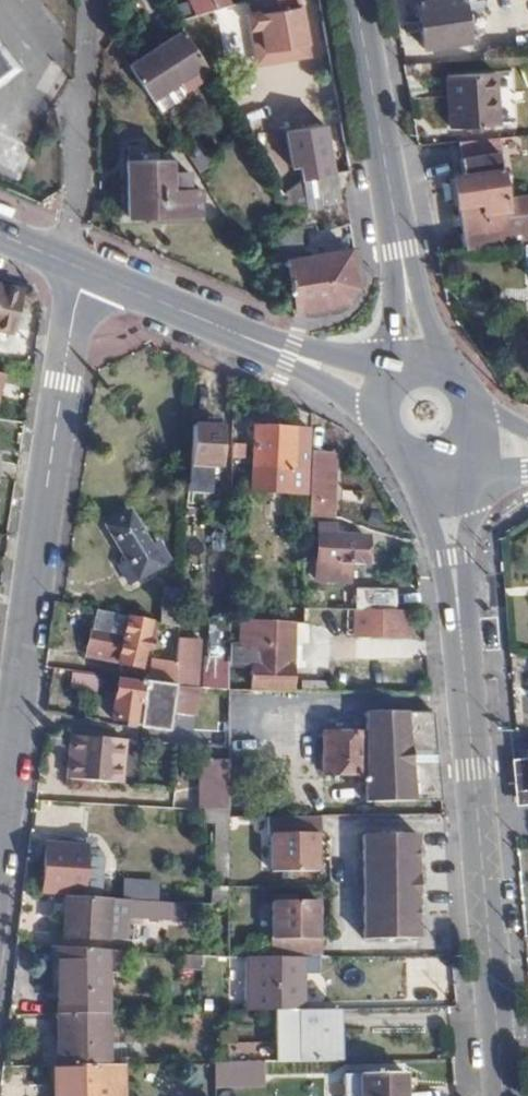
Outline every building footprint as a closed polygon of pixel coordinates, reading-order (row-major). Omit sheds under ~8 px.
[(192,16),(218,8),(215,0),(186,0),(187,1),(184,1),(192,16)] [(254,13),(247,15),(249,28),(259,26),(264,51),(305,44),(298,5),(295,6),(294,0),(252,0),(254,13)] [(424,49),(468,42),(461,0),(445,0),(416,4),(424,49)] [(233,6),(214,10),(225,59),(243,55),(233,6)] [(25,56),(0,25),(0,76),(25,56)] [(182,31),(126,67),(148,100),(175,83),(182,93),(209,76),(182,31)] [(493,73),(447,75),(450,126),(495,123),(493,73)] [(249,123),(266,117),(257,93),(240,100),(249,123)] [(509,137),(498,138),(499,155),(511,154),(509,137)] [(460,141),(462,174),(453,174),(453,175),(455,203),(456,221),(458,248),(522,243),(520,211),(527,211),(527,194),(503,196),(499,155),(498,138),(460,141)] [(200,212),(198,187),(186,187),(185,171),(168,172),(167,159),(140,160),(139,146),(124,146),(128,216),(200,212)] [(328,150),(298,155),(299,160),(329,155),(328,150)] [(299,160),(302,180),(307,179),(332,174),(329,155),(299,160)] [(329,200),(346,198),(341,173),(332,174),(307,179),(312,208),(329,205),(329,200)] [(220,211),(204,186),(198,187),(200,212),(220,211)] [(281,261),(290,310),(306,317),(339,312),(342,306),(347,298),(354,285),(349,250),(304,256),(298,227),(270,231),(275,261),(281,261)] [(0,284),(0,347),(7,349),(21,290),(0,284)] [(223,429),(191,428),(187,487),(207,487),(208,468),(220,468),(223,429)] [(309,450),(309,438),(293,438),(294,429),(255,429),(252,497),(307,500),(308,472),(309,450)] [(294,429),(293,438),(309,438),(310,430),(294,429)] [(334,452),(309,450),(308,472),(307,500),(306,523),(330,523),(334,452)] [(146,546),(128,513),(107,526),(124,558),(116,563),(128,584),(167,561),(156,540),(146,546)] [(365,568),(366,540),(337,540),(338,531),(319,530),(316,579),(342,580),(343,569),(365,568)] [(159,625),(178,629),(180,590),(163,590),(159,625)] [(374,613),(394,613),(394,594),(357,593),(357,613),(374,613)] [(127,618),(97,611),(92,632),(121,640),(127,618)] [(374,613),(357,613),(356,636),(404,637),(404,618),(374,617),(374,613)] [(121,640),(92,632),(86,655),(140,669),(144,653),(149,654),(157,624),(127,618),(121,640)] [(272,636),(271,649),(292,650),(293,636),(272,636)] [(292,650),(271,649),(254,649),(253,661),(237,661),(236,670),(253,670),(253,688),(291,689),(292,650)] [(149,681),(174,684),(176,660),(152,659),(149,681)] [(69,690),(93,691),(94,676),(70,675),(69,690)] [(170,726),(174,684),(149,681),(141,680),(140,684),(117,682),(114,720),(170,726)] [(436,760),(432,715),(364,715),(364,739),(323,739),(322,777),(365,779),(364,805),(440,805),(436,760)] [(199,744),(226,746),(227,730),(200,729),(199,744)] [(69,764),(124,768),(125,740),(72,736),(69,764)] [(516,763),(520,799),(527,798),(527,762),(516,763)] [(121,784),(124,768),(69,764),(68,780),(121,784)] [(229,815),(230,776),(206,774),(204,813),(208,813),(229,815)] [(229,823),(229,815),(208,813),(207,827),(229,828),(229,823)] [(318,841),(319,820),(264,822),(263,843),(268,842),(268,878),(315,877),(315,841),(318,841)] [(416,863),(415,836),(358,837),(363,942),(419,940),(418,917),(417,889),(416,863)] [(80,895),(80,900),(97,901),(98,892),(101,892),(104,861),(98,855),(87,854),(88,851),(49,848),(44,893),(80,895)] [(229,911),(229,893),(211,892),(211,910),(229,911)] [(80,900),(66,899),(63,938),(107,940),(111,902),(97,901),(80,900)] [(170,907),(135,904),(133,920),(170,922),(170,907)] [(302,961),(320,961),(319,941),(316,941),(315,907),(269,908),(269,944),(267,944),(267,962),(302,961)] [(107,1015),(108,953),(60,949),(60,1016),(107,1015)] [(301,1012),(302,961),(267,962),(244,962),(243,1013),(274,1013),(301,1012)] [(338,1037),(338,1012),(301,1012),(274,1013),(274,1063),(335,1063),(334,1038),(338,1037)] [(62,1066),(109,1066),(107,1015),(60,1016),(62,1066)] [(265,1087),(264,1063),(215,1064),(215,1089),(265,1087)] [(53,1066),(53,1095),(123,1095),(123,1065),(109,1066),(62,1066),(53,1066)] [(405,1076),(364,1077),(364,1095),(404,1095),(405,1076)]
